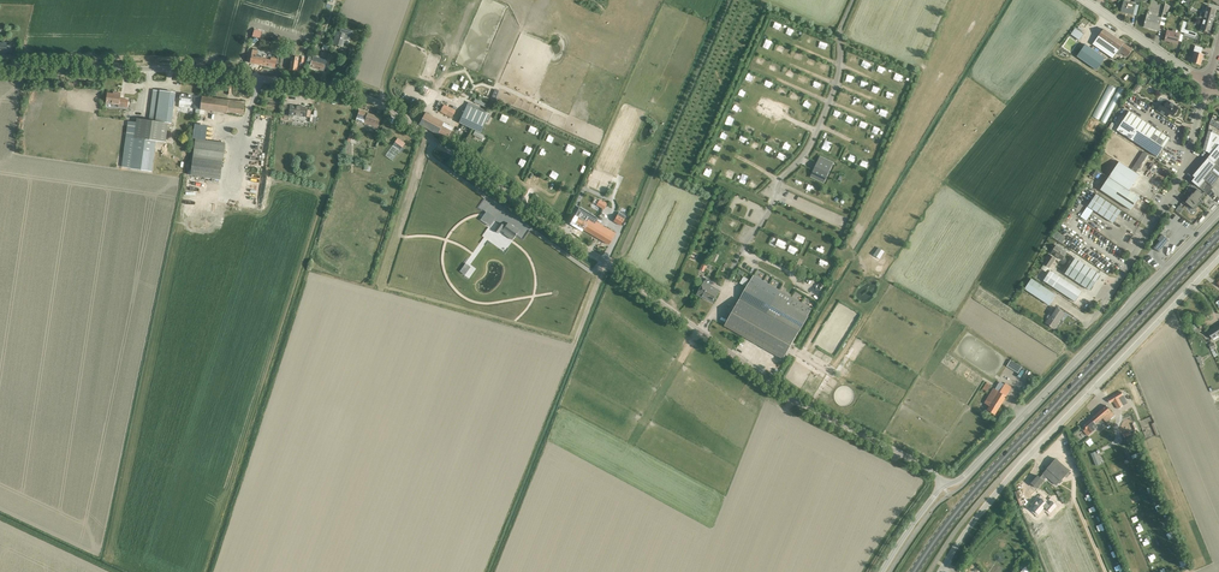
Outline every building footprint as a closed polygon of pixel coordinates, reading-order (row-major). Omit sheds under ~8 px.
[(1132,14),(1135,4),(1124,1),(1121,11),(1132,14)] [(1199,18),(1204,19),(1212,21),(1216,9),(1207,7),(1205,15),(1200,13),(1199,18)] [(1157,30),(1161,18),(1147,15),(1144,25),(1149,26),(1149,28),(1157,30)] [(1212,21),(1204,19),(1200,30),(1209,33),(1212,21)] [(252,37),(260,39),(262,32),(254,29),(252,37)] [(1127,57),(1132,50),(1103,29),(1092,44),(1113,58),(1117,53),(1119,54),(1120,52),(1127,57)] [(1177,44),(1180,34),(1167,30),(1165,39),(1170,40),(1169,42),(1177,44)] [(343,42),(346,34),(338,32),(335,40),(343,42)] [(12,46),(7,46),(7,43),(0,43),(0,52),(12,53),(12,46)] [(1085,44),(1077,56),(1097,70),(1105,58),(1085,44)] [(1200,66),(1204,55),(1201,54),(1202,48),(1195,46),(1193,52),(1194,52),(1191,63),(1200,66)] [(275,68),(276,60),(270,59),(270,61),(266,60),(266,58),(256,56),(257,51),(253,50),(250,63),(275,68)] [(297,71),(299,57),(292,56),(290,70),(297,71)] [(323,72),(325,66),(311,61),(312,58),(308,56),(305,65),(310,66),(309,67),(323,72)] [(137,119),(136,122),(128,121),(122,168),(151,172),(155,142),(165,143),(168,123),(171,123),(175,93),(153,90),(149,120),(137,119)] [(127,108),(129,100),(120,99),(121,93),(115,92),(115,94),(107,93),(106,103),(119,105),(119,107),(127,108)] [(191,105),(192,95),(181,94),(179,107),(185,108),(185,104),(191,105)] [(244,114),(245,102),(196,96),(194,109),(227,113),(227,112),(244,114)] [(1171,102),(1170,102),(1167,100),(1166,103),(1163,101),(1157,110),(1164,115),(1166,111),(1173,116),(1174,114),(1175,113),(1176,113),(1177,112),(1177,111),(1177,110),(1178,108),(1174,105),(1175,104),(1171,102)] [(288,115),(293,116),(304,117),(305,107),(289,105),(288,115)] [(452,118),(456,111),(443,105),(440,112),(452,118)] [(486,122),(489,115),(467,105),(458,122),(481,133),(486,121),(486,122)] [(373,126),(377,127),(380,117),(359,110),(356,120),(364,123),(364,122),(373,125),(373,126)] [(1167,135),(1167,136),(1129,111),(1116,130),(1157,157),(1167,142),(1168,142),(1169,141),(1171,139),(1171,136),(1169,135),(1167,135)] [(447,140),(451,131),(447,129),(448,126),(425,113),(419,125),(447,140)] [(1191,181),(1205,193),(1218,177),(1218,136),(1214,132),(1208,131),(1203,150),(1208,152),(1211,154),(1202,164),(1193,176),(1194,177),(1191,181)] [(220,179),(225,143),(195,139),(190,175),(220,179)] [(394,143),(401,148),(404,144),(397,139),(394,143)] [(1147,155),(1143,152),(1131,169),(1136,172),(1147,155)] [(820,157),(811,176),(824,181),(825,178),(823,178),(829,165),(831,166),(832,163),(820,157)] [(1139,197),(1129,190),(1139,175),(1119,162),(1100,190),(1131,210),(1139,197)] [(1192,193),(1185,202),(1194,209),(1201,201),(1199,199),(1204,194),(1197,189),(1193,194),(1192,193)] [(1121,211),(1096,194),(1088,206),(1113,223),(1121,211)] [(604,209),(607,204),(599,200),(596,205),(604,209)] [(578,217),(574,224),(609,245),(616,234),(595,221),(597,219),(581,210),(577,217),(578,217)] [(619,212),(613,221),(620,225),(626,216),(619,212)] [(508,223),(505,227),(503,226),(504,226),(500,223),(494,231),(498,234),(502,229),(503,230),(514,238),(519,231),(508,223)] [(1051,237),(1062,243),(1066,237),(1055,230),(1051,237)] [(1161,240),(1154,248),(1156,250),(1158,252),(1168,240),(1166,238),(1162,234),(1159,238),(1161,240)] [(1051,253),(1062,260),(1067,252),(1056,245),(1051,253)] [(885,251),(879,247),(874,255),(880,259),(885,251)] [(1050,255),(1044,265),(1049,268),(1055,259),(1050,255)] [(1075,258),(1065,273),(1090,290),(1101,274),(1075,258)] [(704,272),(708,263),(704,261),(700,270),(704,272)] [(1076,301),(1082,291),(1050,271),(1044,281),(1076,301)] [(753,275),(740,298),(725,325),(784,359),(812,308),(753,275)] [(1049,305),(1056,295),(1032,279),(1025,289),(1049,305)] [(713,302),(718,293),(709,288),(711,286),(704,281),(697,294),(704,298),(705,297),(713,302)] [(1054,328),(1064,313),(1056,307),(1046,323),(1054,328)] [(1218,334),(1218,326),(1207,333),(1211,339),(1218,334)] [(1208,345),(1214,357),(1218,356),(1214,348),(1216,348),(1213,342),(1208,345)] [(995,415),(1010,390),(1003,386),(1000,392),(993,388),(984,403),(989,406),(987,410),(995,415)] [(1118,408),(1123,405),(1116,394),(1108,399),(1110,403),(1113,401),(1118,408)] [(1083,425),(1086,428),(1083,431),(1087,436),(1098,427),(1095,424),(1102,418),(1106,422),(1114,415),(1106,405),(1083,425)] [(1091,438),(1080,446),(1084,450),(1094,442),(1091,438)] [(1095,452),(1091,454),(1096,466),(1100,464),(1095,452)] [(1057,485),(1070,471),(1056,459),(1043,473),(1043,474),(1040,478),(1037,476),(1031,483),(1037,488),(1044,481),(1043,481),(1047,477),(1057,485)] [(1049,504),(1042,499),(1039,503),(1038,502),(1035,504),(1036,505),(1033,509),(1039,515),(1046,508),(1051,513),(1058,506),(1052,501),(1049,505),(1048,505),(1049,504)]
